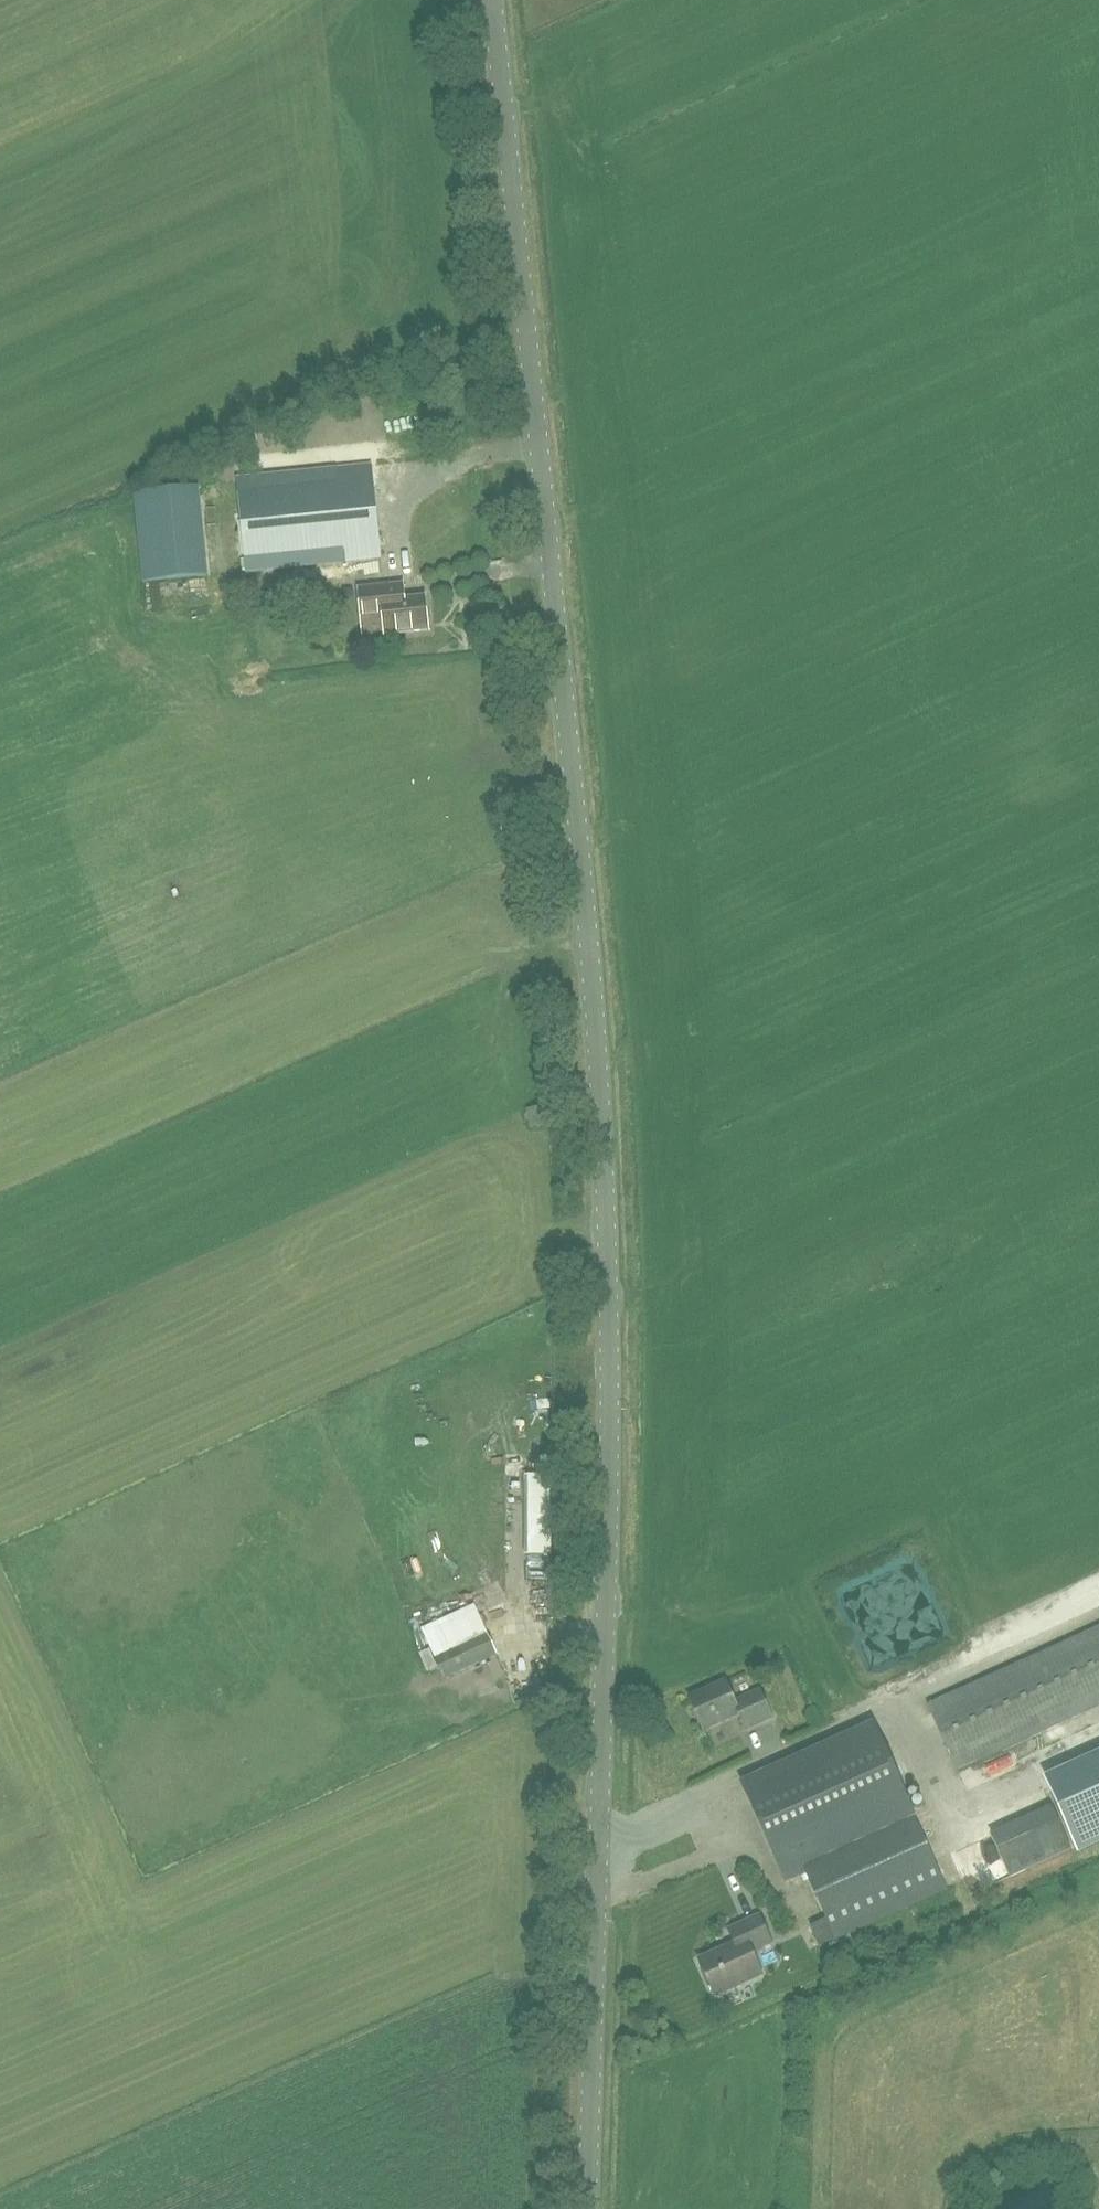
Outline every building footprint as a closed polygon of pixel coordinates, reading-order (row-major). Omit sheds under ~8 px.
[(369,566),(369,559),(379,558),(370,466),(237,480),(246,572),(350,561),(351,568),(369,566)] [(145,605),(207,599),(196,488),(133,494),(145,605)] [(405,600),(404,584),(358,589),(361,620),(382,618),(384,635),(428,630),(425,598),(405,600)] [(530,1557),(550,1556),(549,1506),(549,1475),(529,1475),(529,1503),(530,1557)] [(444,1677),(496,1653),(474,1606),(423,1630),(444,1677)] [(928,1705),(957,1769),(1098,1705),(1098,1627),(928,1705)] [(734,1703),(725,1682),(688,1698),(702,1729),(738,1713),(745,1728),(770,1717),(759,1692),(734,1703)] [(873,1728),(743,1786),(776,1861),(778,1864),(785,1883),(806,1874),(826,1918),(809,1925),(818,1945),(835,1938),(889,1913),(909,1904),(945,1888),(906,1803),(873,1728)] [(698,1960),(714,1995),(760,1975),(750,1952),(770,1942),(759,1916),(728,1930),(735,1944),(698,1960)]
